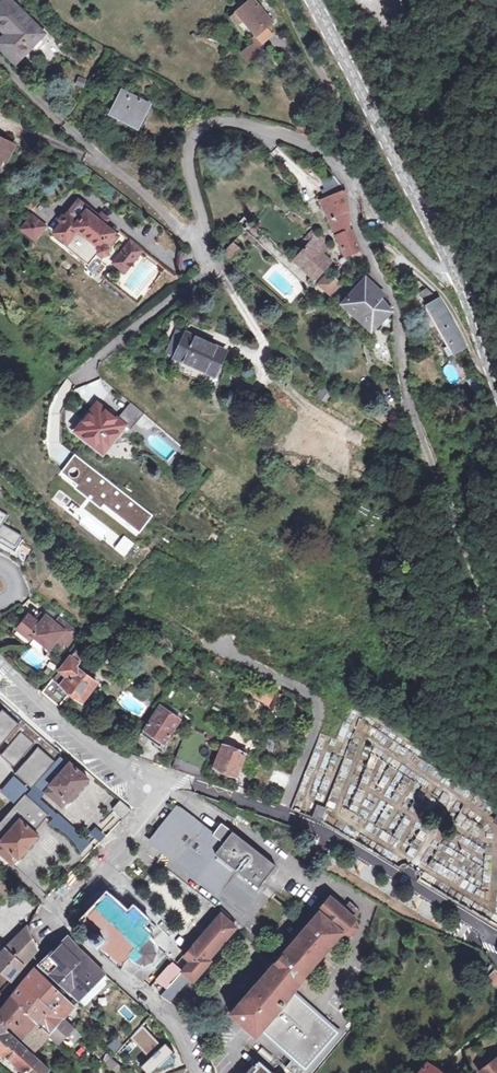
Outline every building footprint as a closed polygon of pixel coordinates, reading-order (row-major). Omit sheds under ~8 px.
[(45,34),(12,0),(9,0),(0,10),(0,22),(17,38),(8,48),(21,61),(45,34)] [(239,13),(245,21),(259,37),(268,30),(275,24),(256,0),(254,0),(239,13)] [(409,0),(394,0),(396,13),(411,10),(409,0)] [(245,21),(239,13),(234,18),(240,26),(245,21)] [(259,37),(254,42),(257,45),(260,49),(274,37),(268,30),(259,37)] [(257,45),(244,56),(252,64),(265,53),(260,49),(257,45)] [(75,85),(84,88),(86,78),(77,76),(75,85)] [(152,103),(124,90),(113,113),(141,126),(152,103)] [(1,173),(7,161),(11,163),(19,147),(3,139),(1,143),(0,143),(0,173),(1,173)] [(324,187),(338,179),(333,174),(332,172),(320,178),(324,187)] [(349,213),(345,186),(338,179),(324,187),(329,195),(321,200),(346,253),(354,251),(362,248),(352,225),(349,213)] [(81,201),(69,214),(70,215),(76,219),(79,222),(90,209),(81,201)] [(79,222),(76,219),(70,215),(55,234),(70,246),(80,233),(99,249),(99,255),(103,258),(108,257),(109,256),(109,249),(106,247),(115,235),(105,226),(107,223),(90,209),(79,222)] [(44,226),(31,215),(20,228),(33,239),(44,226)] [(259,241),(248,230),(235,243),(246,253),(259,241)] [(321,234),(296,261),(317,280),(334,260),(326,252),(332,243),(321,234)] [(139,250),(127,240),(119,250),(130,260),(139,250)] [(230,260),(241,249),(233,242),(223,253),(230,260)] [(362,248),(354,251),(361,265),(368,262),(362,248)] [(130,260),(119,250),(110,261),(121,271),(130,260)] [(102,262),(97,257),(89,266),(88,271),(91,273),(95,271),(102,262)] [(332,273),(323,285),(334,295),(343,284),(332,273)] [(364,283),(361,288),(347,305),(376,333),(393,315),(381,298),(384,293),(372,281),(368,277),(364,283)] [(439,299),(426,287),(418,295),(427,306),(457,354),(468,347),(439,299)] [(228,353),(189,334),(178,358),(225,380),(229,370),(223,367),(228,353)] [(182,338),(176,335),(164,353),(170,357),(182,338)] [(454,381),(458,372),(446,367),(443,376),(454,381)] [(317,393),(325,401),(331,395),(323,387),(317,393)] [(477,411),(472,401),(465,406),(470,415),(477,411)] [(151,419),(137,407),(122,423),(104,407),(82,433),(108,454),(130,429),(137,435),(151,419)] [(481,428),(491,422),(485,412),(475,418),(481,428)] [(153,515),(74,454),(49,483),(46,502),(123,558),(153,515)] [(0,511),(0,539),(16,548),(23,536),(4,524),(9,516),(0,511)] [(30,615),(19,629),(32,639),(35,636),(51,649),(59,639),(65,643),(75,629),(61,618),(57,623),(46,614),(40,623),(30,615)] [(32,639),(19,629),(19,628),(14,633),(28,644),(32,639)] [(85,652),(89,647),(84,643),(61,670),(69,676),(63,685),(55,678),(43,693),(60,707),(72,693),(85,703),(100,685),(78,668),(89,655),(85,652)] [(245,687),(242,695),(253,700),(256,692),(245,687)] [(271,709),(274,701),(256,692),(253,700),(271,709)] [(283,698),(276,695),(274,701),(271,709),(270,711),(277,713),(281,704),(283,698)] [(4,741),(9,746),(1,755),(14,766),(13,774),(0,792),(18,806),(62,755),(0,701),(0,745),(4,741)] [(179,722),(160,707),(144,730),(157,739),(164,744),(179,722)] [(141,734),(151,740),(155,743),(157,739),(144,730),(141,734)] [(153,763),(164,744),(157,739),(155,743),(151,740),(140,759),(153,763)] [(246,758),(221,748),(213,769),(237,779),(246,758)] [(62,755),(44,776),(52,783),(70,763),(74,767),(79,761),(67,750),(62,755)] [(253,777),(261,756),(251,753),(243,773),(253,777)] [(44,776),(37,785),(63,808),(88,779),(74,767),(70,763),(52,783),(44,776)] [(24,799),(36,810),(43,802),(31,791),(24,799)] [(305,802),(296,798),(291,811),(300,815),(305,802)] [(122,818),(130,809),(120,800),(112,809),(122,818)] [(69,825),(43,802),(36,810),(32,815),(58,838),(69,825)] [(316,807),(311,819),(319,822),(324,810),(316,807)] [(156,844),(166,852),(240,913),(275,870),(231,834),(224,844),(183,811),(156,844)] [(13,865),(39,836),(20,820),(3,840),(0,837),(0,854),(13,865)] [(93,827),(89,835),(101,841),(105,833),(93,827)] [(333,869),(331,856),(324,858),(327,870),(333,869)] [(97,932),(89,941),(98,948),(101,945),(122,965),(123,964),(143,982),(165,958),(157,950),(155,953),(154,948),(152,945),(145,939),(149,935),(141,928),(146,922),(132,909),(126,914),(107,896),(85,920),(97,932)] [(316,916),(340,936),(341,937),(342,936),(343,936),(350,938),(352,938),(357,931),(353,924),(355,922),(353,921),(358,915),(348,906),(342,912),(328,900),(315,914),(316,916)] [(214,967),(234,942),(229,938),(235,930),(234,929),(237,926),(224,914),(222,917),(221,916),(185,959),(190,964),(191,965),(183,972),(200,988),(216,969),(214,967)] [(261,1032),(293,993),(303,979),(340,936),(316,916),(283,955),(278,961),(267,974),(263,979),(231,1016),(256,1038),(261,1032)] [(154,930),(146,922),(141,928),(149,935),(154,930)] [(30,927),(0,956),(0,996),(2,994),(39,950),(30,927)] [(240,935),(235,930),(229,938),(234,942),(240,935)] [(40,966),(61,985),(85,958),(66,939),(40,966)] [(278,961),(283,955),(279,952),(275,958),(278,961)] [(85,958),(61,985),(79,1000),(80,1002),(104,976),(85,958)] [(190,964),(185,959),(178,967),(183,971),(190,964)] [(183,972),(177,966),(172,962),(156,980),(167,990),(183,972)] [(25,984),(51,1013),(65,997),(52,985),(51,981),(38,968),(25,984)] [(487,976),(493,986),(496,984),(496,976),(494,971),(487,976)] [(80,1002),(79,1000),(77,1002),(85,1009),(110,981),(104,976),(80,1002)] [(48,1016),(51,1013),(25,984),(13,999),(39,1025),(48,1016)] [(293,993),(261,1032),(306,1071),(338,1033),(293,993)] [(64,1020),(75,1008),(65,997),(51,1013),(48,1016),(59,1025),(64,1020)] [(9,1029),(24,1042),(39,1025),(13,999),(0,1016),(0,1021),(9,1029)] [(48,1016),(39,1025),(50,1036),(49,1037),(59,1046),(61,1043),(74,1029),(68,1024),(64,1020),(59,1025),(48,1016)] [(14,1065),(22,1072),(50,1072),(41,1065),(20,1046),(5,1033),(9,1029),(0,1021),(0,1055),(14,1065)] [(50,1036),(39,1025),(24,1042),(35,1052),(49,1037),(50,1036)] [(146,1027),(133,1034),(143,1054),(156,1047),(146,1027)] [(116,1038),(107,1045),(114,1054),(123,1047),(116,1038)] [(164,1045),(140,1065),(147,1072),(162,1072),(177,1060),(164,1045)] [(479,1071),(481,1072),(496,1072),(496,1056),(479,1071)] [(110,1061),(105,1066),(112,1072),(117,1072),(119,1070),(110,1061)] [(428,1063),(420,1072),(440,1072),(428,1063)] [(261,1064),(257,1069),(254,1072),(271,1072),(261,1064)]
